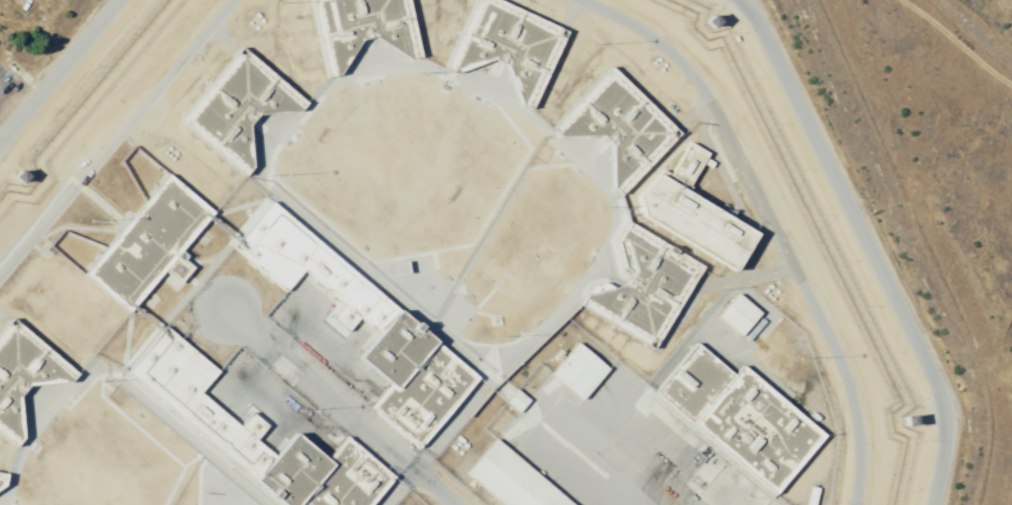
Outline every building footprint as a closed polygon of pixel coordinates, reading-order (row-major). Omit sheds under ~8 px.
[(323,75),(308,0),(406,0),(418,56),(406,58),(371,34),(358,37),(334,73),(323,75)] [(442,69),(473,0),(497,0),(565,31),(530,109),(518,104),(504,63),(492,58),(451,73),(442,69)] [(716,21),(708,28),(702,20),(709,14),(716,21)] [(174,121),(236,47),(301,101),(293,111),(250,114),(242,124),(246,167),(239,175),(174,121)] [(608,66),(678,133),(619,194),(610,186),(610,143),(600,134),(557,135),(549,128),(608,66)] [(23,175),(17,183),(9,177),(16,169),(23,175)] [(166,174),(211,212),(175,253),(191,266),(177,283),(162,270),(127,311),(83,273),(166,174)] [(369,406),(416,446),(474,377),(268,203),(229,248),(281,292),(300,270),(375,333),(355,356),(389,384),(369,406)] [(701,264),(652,347),(579,304),(585,293),(627,284),(633,272),(622,230),(627,221),(701,264)] [(736,291),(760,311),(739,336),(716,316),(736,291)] [(13,446),(0,435),(0,329),(10,317),(75,371),(67,381),(24,384),(16,394),(20,438),(13,446)] [(390,477),(366,504),(285,504),(126,371),(164,326),(216,370),(197,392),(271,455),(291,432),(324,460),(343,437),(390,477)] [(575,342),(606,369),(580,400),(549,373),(575,342)] [(741,365),(824,436),(773,494),(654,392),(695,343),(732,375),(741,365)] [(515,388),(528,400),(516,413),(503,402),(515,388)] [(911,425),(901,426),(900,416),(910,415),(911,425)] [(493,438),(571,504),(501,504),(463,473),(493,438)]
